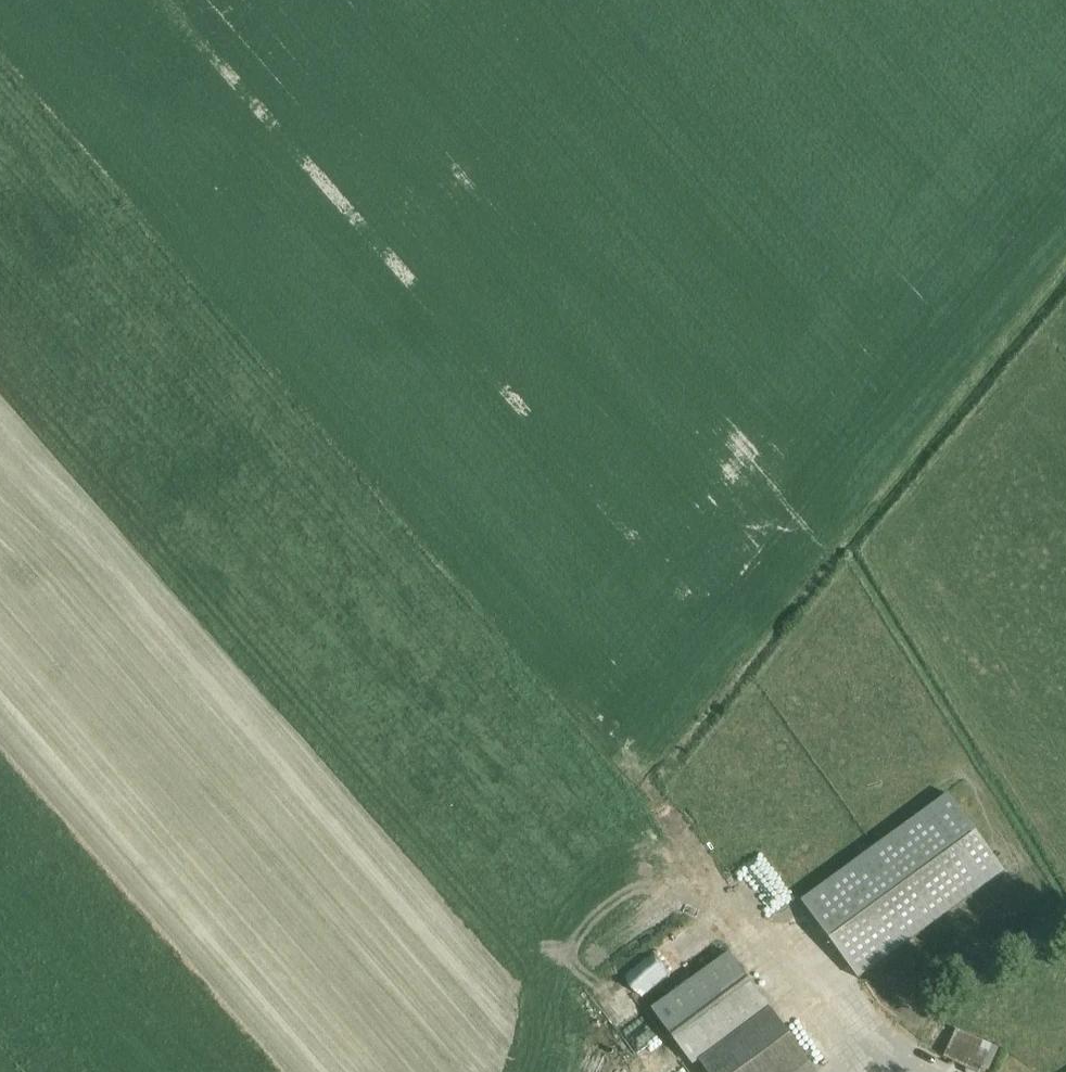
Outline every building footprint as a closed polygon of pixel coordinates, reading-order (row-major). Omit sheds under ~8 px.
[(802,901),(858,978),(1004,872),(948,795),(802,901)] [(778,906),(798,892),(767,849),(747,863),(778,906)] [(708,1071),(797,1071),(810,1062),(730,954),(653,1011),(691,1063),(700,1061),(708,1071)] [(945,1058),(979,1071),(989,1071),(1001,1043),(977,1033),(974,1039),(956,1031),(945,1058)]
